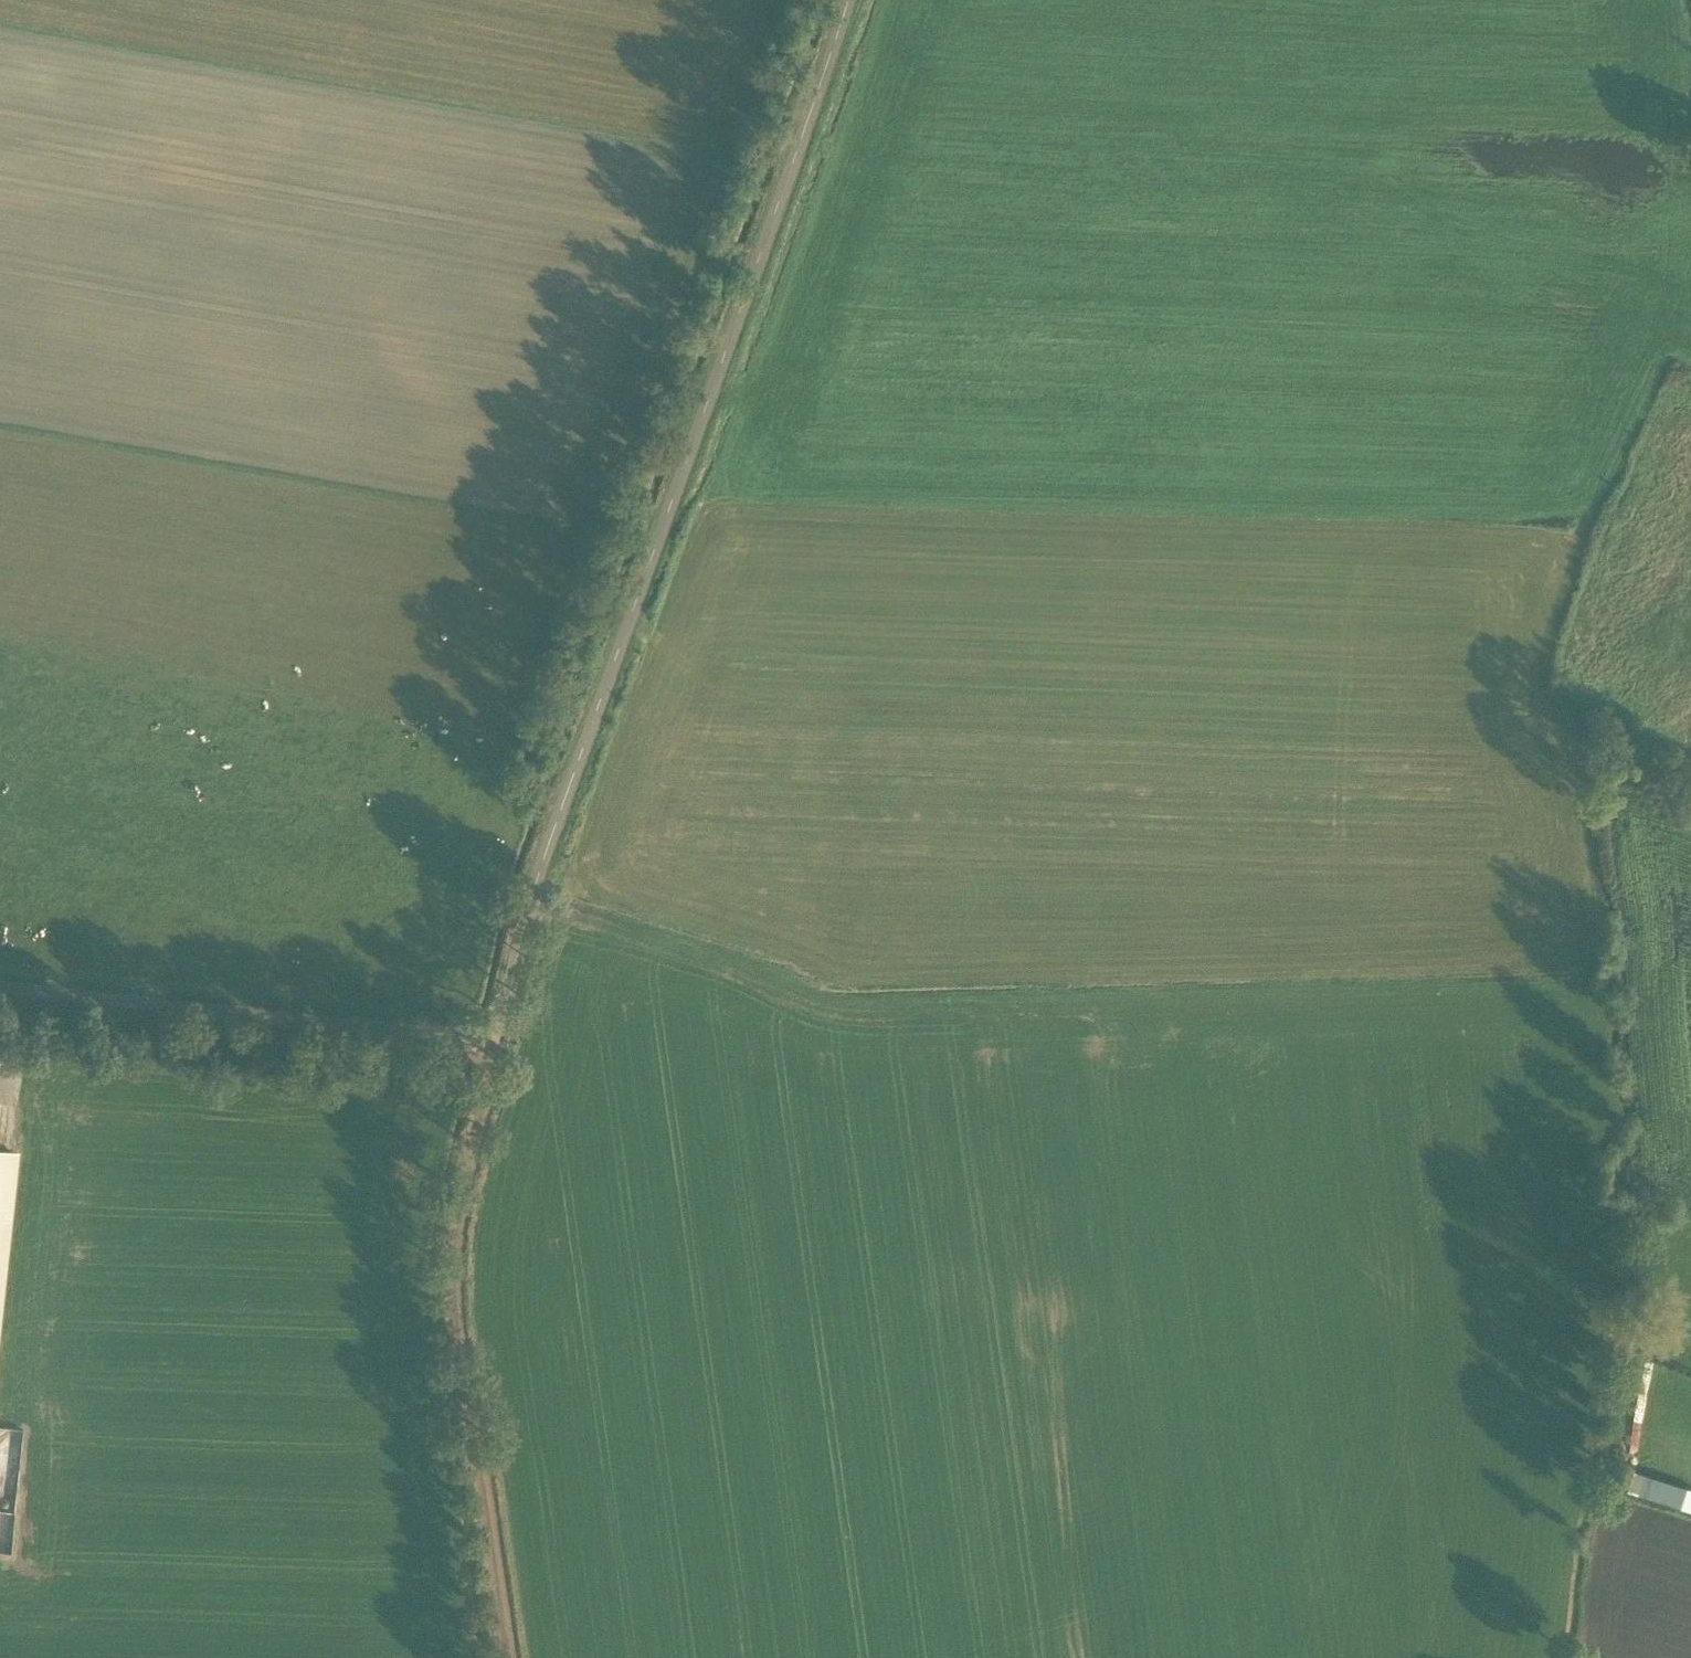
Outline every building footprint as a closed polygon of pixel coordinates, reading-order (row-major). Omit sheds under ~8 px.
[(13,1153),(0,1152),(0,1273),(13,1153)] [(8,1486),(5,1505),(14,1507),(26,1428),(0,1424),(0,1485),(8,1486)]
